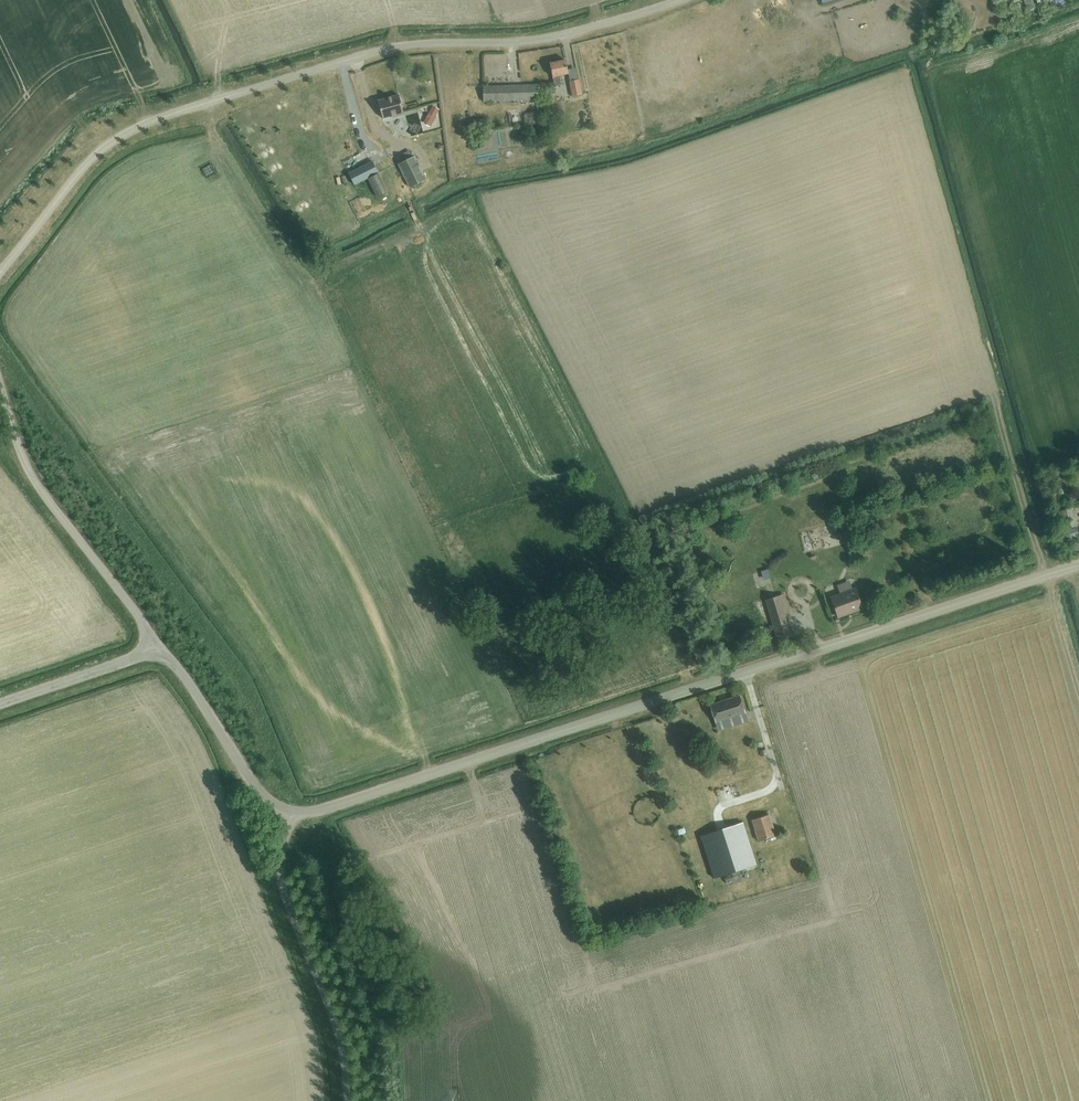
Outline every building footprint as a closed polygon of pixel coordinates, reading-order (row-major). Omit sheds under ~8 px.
[(1016,7),(1014,1),(1000,4),(1001,10),(1016,7)] [(566,60),(550,64),(555,87),(562,85),(560,76),(568,74),(566,60)] [(569,82),(572,97),(581,95),(578,81),(569,82)] [(537,85),(483,86),(483,102),(538,100),(537,85)] [(392,115),(403,112),(399,95),(378,101),(383,119),(392,116),(392,115)] [(421,106),(408,107),(412,132),(424,131),(421,106)] [(435,115),(439,109),(432,106),(429,112),(435,115)] [(524,116),(524,132),(536,132),(536,116),(524,116)] [(472,122),(474,133),(487,132),(486,120),(472,122)] [(383,169),(376,156),(350,169),(357,182),(383,169)] [(398,164),(410,188),(426,180),(414,156),(398,164)] [(368,179),(377,197),(388,192),(378,174),(368,179)] [(1064,529),(1077,525),(1072,508),(1059,512),(1064,529)] [(875,516),(878,527),(892,522),(889,511),(875,516)] [(1076,528),(1065,531),(1067,538),(1078,535),(1076,528)] [(763,569),(767,579),(773,577),(770,567),(763,569)] [(758,585),(766,583),(764,573),(756,575),(758,585)] [(838,617),(862,609),(855,589),(853,590),(849,581),(837,586),(840,595),(831,598),(838,617)] [(792,636),(780,596),(766,600),(778,641),(792,636)] [(710,706),(716,722),(745,713),(739,696),(710,706)] [(752,820),(759,841),(776,836),(769,815),(752,820)] [(743,822),(700,836),(714,879),(757,865),(743,822)]
